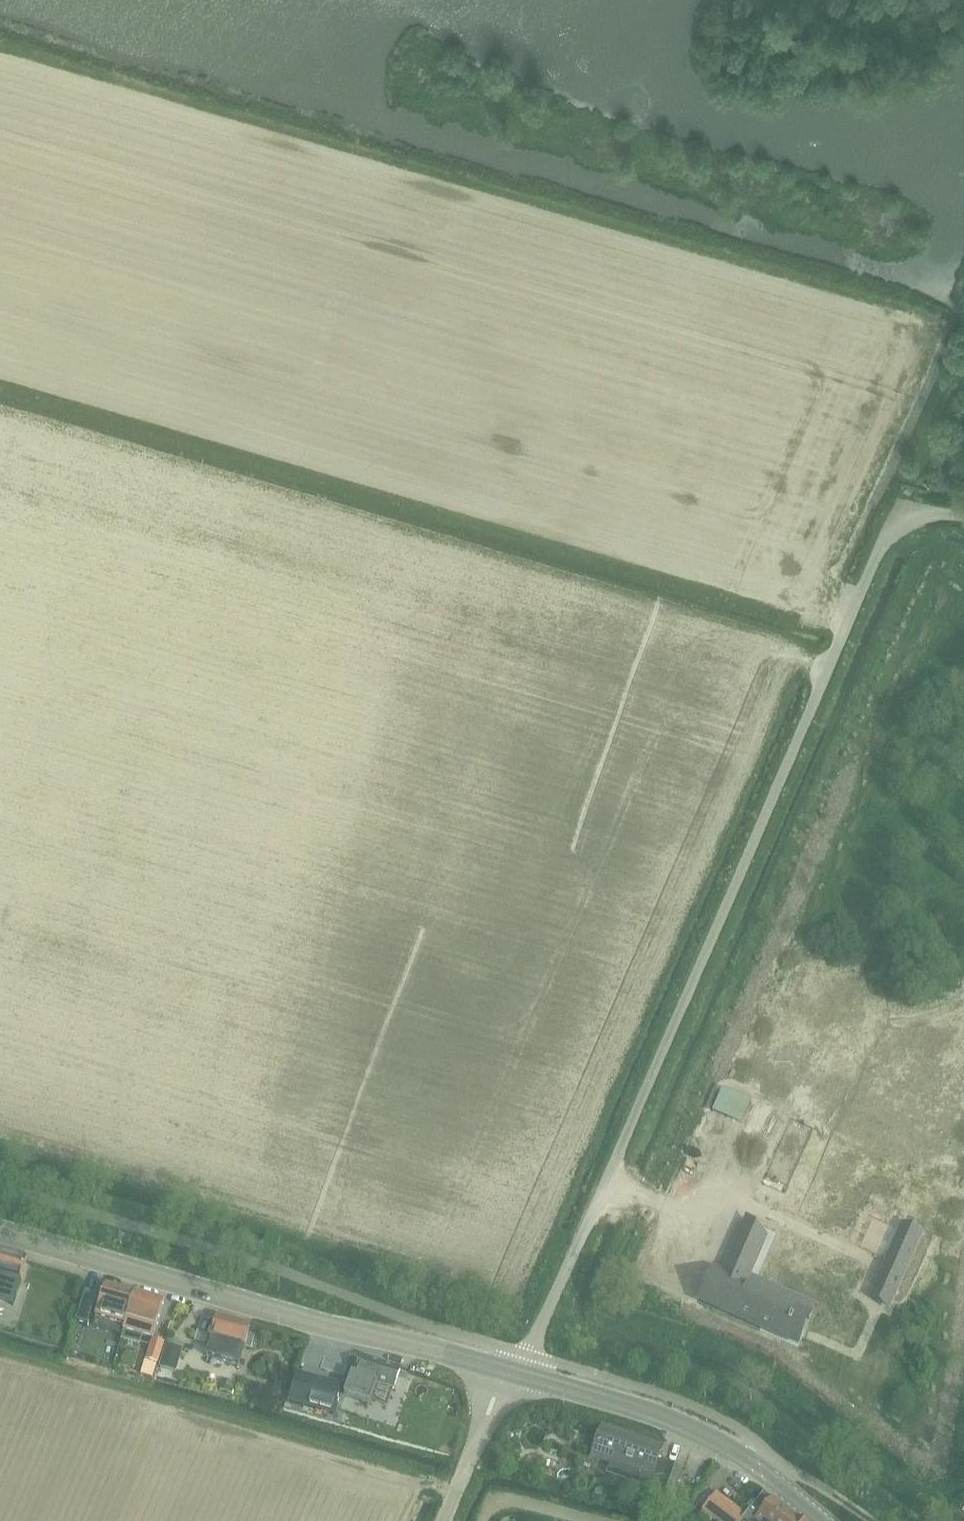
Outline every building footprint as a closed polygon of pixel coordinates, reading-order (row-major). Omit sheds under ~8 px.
[(752,1101),(722,1089),(712,1112),(742,1125),(752,1101)] [(712,1290),(707,1302),(785,1337),(789,1329),(791,1330),(793,1324),(791,1323),(796,1311),(744,1288),(766,1237),(744,1227),(715,1291),(712,1290)] [(876,1288),(872,1296),(879,1299),(891,1304),(921,1235),(903,1228),(902,1227),(882,1273),(876,1288)] [(16,1305),(18,1297),(19,1292),(22,1281),(27,1262),(28,1259),(21,1257),(0,1251),(0,1300),(16,1305)] [(96,1317),(125,1326),(135,1293),(106,1285),(96,1317)] [(86,1292),(77,1325),(88,1328),(98,1295),(86,1292)] [(122,1336),(122,1338),(140,1344),(142,1337),(152,1340),(152,1339),(153,1339),(154,1334),(164,1302),(163,1301),(163,1302),(135,1293),(125,1326),(122,1336)] [(239,1366),(250,1326),(217,1317),(206,1356),(239,1366)] [(158,1363),(164,1342),(153,1339),(152,1339),(152,1340),(146,1360),(158,1363)] [(174,1370),(179,1350),(167,1347),(162,1367),(174,1370)] [(394,1392),(401,1371),(402,1369),(363,1356),(356,1376),(353,1375),(347,1393),(345,1399),(371,1408),(378,1386),(394,1392)] [(299,1377),(293,1397),(332,1410),(339,1390),(299,1377)] [(223,1380),(220,1391),(234,1394),(236,1383),(223,1380)] [(276,1383),(272,1394),(285,1398),(289,1387),(276,1383)] [(603,1427),(592,1460),(609,1466),(606,1475),(673,1498),(682,1469),(658,1461),(663,1447),(603,1427)] [(695,1520),(696,1520),(710,1520),(711,1520),(713,1520),(799,1520),(774,1500),(772,1499),(764,1492),(746,1515),(732,1503),(718,1492),(702,1512),(695,1520)]
